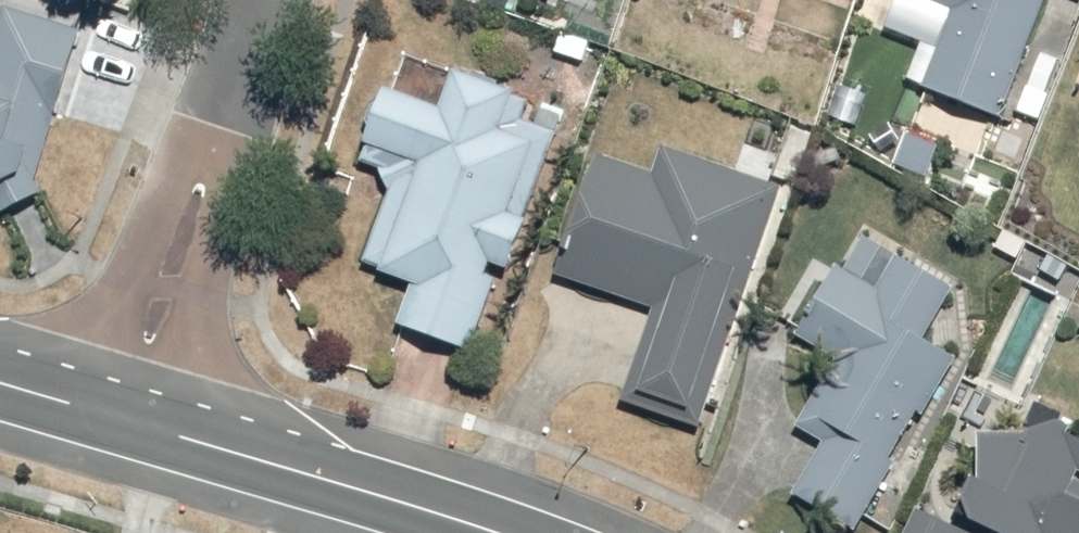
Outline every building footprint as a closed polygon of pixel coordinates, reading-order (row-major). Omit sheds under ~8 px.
[(1006,116),(1054,0),(904,0),(895,20),(950,43),(932,85),(1006,116)] [(35,218),(91,38),(8,13),(0,39),(0,208),(35,218)] [(401,195),(375,261),(423,278),(405,327),(478,353),(508,268),(519,272),(538,220),(528,216),(558,130),(526,119),(533,98),(462,73),(447,115),(396,96),(374,159),(401,195)] [(605,160),(570,281),(661,307),(633,406),(708,428),(778,184),(669,153),(662,176),(605,160)] [(831,448),(804,493),(863,528),(963,357),(927,336),(955,289),(905,260),(886,292),(846,269),(804,341),(841,363),(802,431),(831,448)] [(990,436),(992,480),(981,500),(992,527),(1004,532),(1078,532),(1078,418),(1053,401),(1029,431),(990,436)] [(919,532),(960,532),(926,518),(919,532)]
